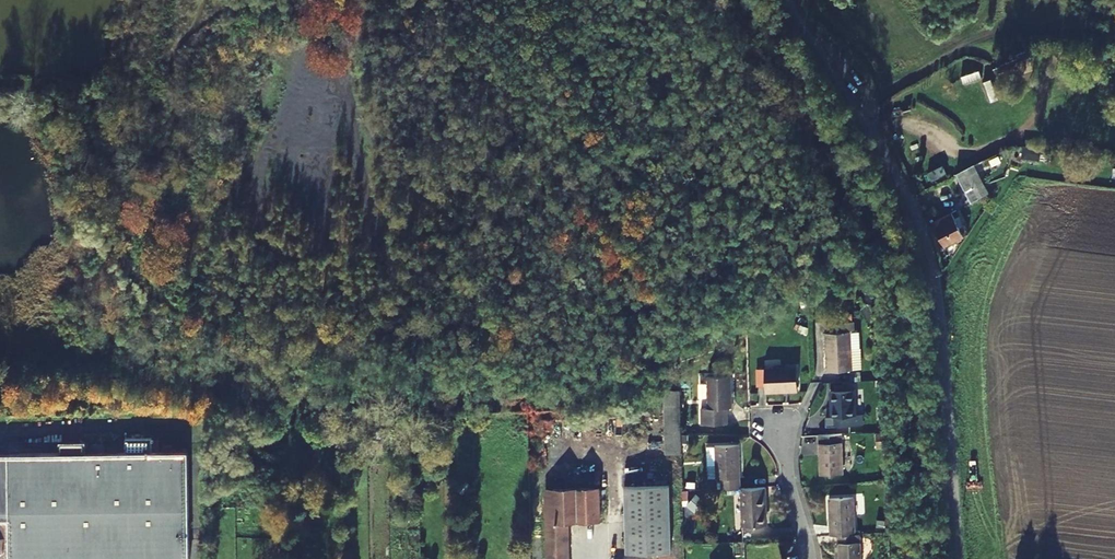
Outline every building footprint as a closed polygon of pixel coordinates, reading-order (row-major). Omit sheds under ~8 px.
[(1030,52),(1009,59),(1011,63),(1031,56),(1030,52)] [(993,78),(986,80),(990,100),(997,98),(993,78)] [(986,185),(994,181),(983,161),(956,173),(971,202),(990,192),(986,185)] [(935,227),(945,245),(969,233),(957,209),(936,220),(938,225),(935,227)] [(825,332),(826,353),(830,353),(831,371),(852,370),(850,332),(853,332),(853,322),(831,322),(831,332),(825,332)] [(860,362),(859,347),(852,347),(852,362),(860,362)] [(765,369),(765,386),(765,392),(798,391),(796,368),(764,369),(765,369)] [(755,370),(756,386),(765,386),(765,369),(755,370)] [(731,376),(707,376),(708,408),(701,408),(702,424),(725,423),(725,407),(731,407),(731,376)] [(831,417),(834,417),(834,425),(862,425),(861,414),(855,414),(854,390),(830,391),(831,417)] [(820,474),(843,474),(842,434),(818,435),(820,474)] [(89,453),(89,441),(63,442),(63,453),(89,453)] [(715,445),(716,478),(720,479),(720,484),(718,484),(718,489),(740,488),(739,444),(715,445)] [(189,453),(89,453),(63,453),(0,455),(0,521),(9,521),(10,558),(189,558),(189,453)] [(668,486),(624,488),(626,554),(670,553),(668,486)] [(741,488),(743,527),(764,526),(763,506),(766,506),(765,487),(741,488)] [(554,506),(546,506),(547,558),(567,558),(566,520),(598,520),(597,488),(553,489),(554,506)] [(545,489),(546,506),(554,506),(553,489),(545,489)] [(853,497),(829,498),(830,535),(839,535),(855,534),(853,497)] [(683,526),(694,526),(695,504),(684,504),(683,526)] [(839,535),(839,543),(839,558),(861,558),(860,538),(855,538),(855,534),(839,535)]
